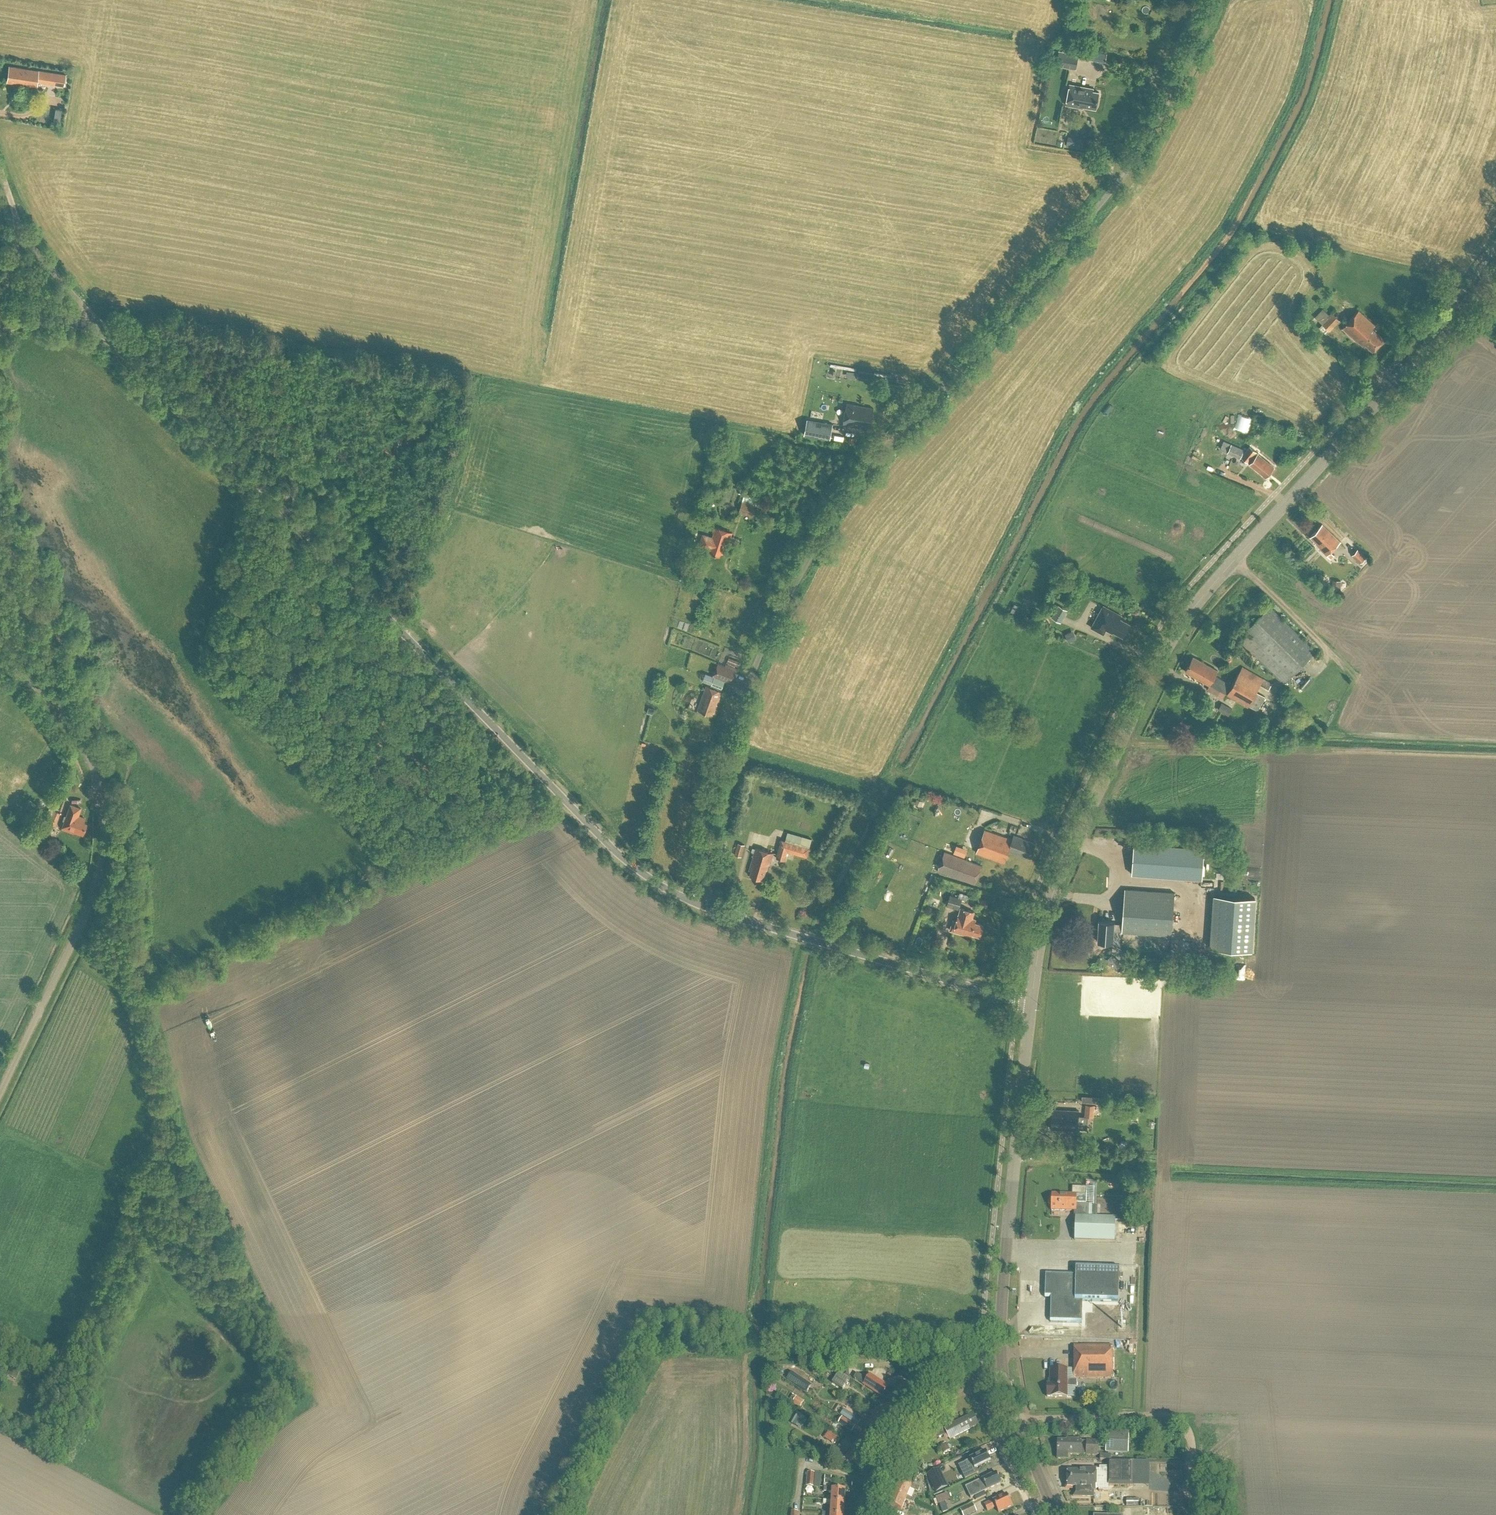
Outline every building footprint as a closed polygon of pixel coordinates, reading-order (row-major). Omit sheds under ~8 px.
[(1076,68),(1078,54),(1059,51),(1057,65),(1076,68)] [(9,66),(6,82),(37,87),(38,78),(39,71),(9,66)] [(45,79),(44,83),(64,87),(66,76),(39,71),(38,78),(45,79)] [(1083,106),(1096,109),(1099,92),(1093,90),(1093,89),(1085,88),(1086,87),(1070,84),(1066,105),(1083,108),(1083,106)] [(1066,146),(1082,149),(1084,139),(1068,136),(1066,146)] [(1359,309),(1343,327),(1357,340),(1358,339),(1363,344),(1364,343),(1373,351),(1384,338),(1373,327),(1375,324),(1359,309)] [(1330,331),(1340,320),(1331,312),(1321,323),(1330,331)] [(856,379),(871,381),(872,372),(858,370),(856,379)] [(847,403),(842,425),(862,429),(862,427),(871,429),(875,409),(847,403)] [(833,423),(807,419),(804,434),(830,439),(833,423)] [(1218,442),(1220,436),(1213,433),(1211,439),(1218,442)] [(1228,452),(1241,458),(1242,456),(1245,450),(1232,444),(1228,452)] [(1274,467),(1258,453),(1259,452),(1250,446),(1242,456),(1250,463),(1266,476),(1274,467)] [(754,517),(757,505),(742,501),(739,513),(754,517)] [(1340,541),(1322,523),(1310,535),(1316,542),(1315,542),(1319,546),(1318,547),(1323,552),(1321,554),(1328,561),(1334,555),(1330,551),(1340,541)] [(726,555),(733,531),(715,526),(713,532),(715,532),(713,536),(704,534),(701,545),(709,547),(708,552),(720,555),(721,553),(726,555)] [(1358,548),(1352,554),(1360,562),(1366,556),(1358,548)] [(1340,589),(1341,580),(1333,580),(1332,589),(1340,589)] [(1103,604),(1100,611),(1091,627),(1104,634),(1107,628),(1113,631),(1114,630),(1123,635),(1130,622),(1120,617),(1122,614),(1103,604)] [(1271,604),(1245,630),(1237,638),(1283,684),(1291,675),(1316,650),(1271,604)] [(1062,623),(1069,610),(1059,605),(1052,617),(1062,623)] [(740,661),(729,657),(727,662),(738,666),(740,661)] [(1216,675),(1218,671),(1193,657),(1185,671),(1247,707),(1249,705),(1258,710),(1272,684),(1263,678),(1242,667),(1232,684),(1216,675)] [(718,665),(713,678),(704,674),(702,674),(701,675),(700,677),(700,679),(700,680),(701,681),(712,686),(711,688),(708,687),(699,711),(709,715),(711,712),(714,714),(722,693),(721,692),(725,682),(732,685),(737,672),(718,665)] [(1232,708),(1222,702),(1218,709),(1229,715),(1232,708)] [(80,809),(69,805),(61,829),(74,833),(74,831),(82,834),(86,824),(83,823),(85,819),(78,816),(80,809)] [(60,813),(49,808),(46,815),(51,817),(49,823),(54,825),(60,813)] [(987,826),(977,852),(1004,862),(1009,850),(1023,855),(1023,854),(1030,856),(1035,842),(1023,838),(1023,837),(1015,834),(1014,837),(987,826)] [(54,838),(48,834),(44,840),(50,844),(54,838)] [(782,841),(776,859),(785,862),(788,853),(807,859),(810,849),(782,841)] [(745,844),(738,842),(735,854),(741,856),(745,844)] [(1134,842),(1132,874),(1202,879),(1205,847),(1134,842)] [(955,844),(952,852),(965,856),(967,847),(955,844)] [(753,850),(752,853),(755,854),(751,866),(754,867),(750,877),(762,881),(766,870),(767,871),(769,866),(770,866),(774,854),(757,849),(756,851),(753,850)] [(976,884),(983,865),(946,851),(939,870),(976,884)] [(1100,923),(1098,943),(1114,944),(1115,931),(1123,932),(1123,933),(1173,936),(1175,892),(1125,890),(1123,925),(1116,925),(1116,923),(1100,923)] [(950,894),(947,905),(959,909),(962,898),(966,900),(968,895),(960,892),(958,897),(950,894)] [(1251,950),(1255,898),(1214,895),(1211,948),(1251,950)] [(953,920),(950,930),(971,936),(972,933),(977,935),(980,936),(981,933),(983,924),(975,922),(976,920),(975,918),(972,917),(974,911),(961,907),(958,914),(955,921),(953,920)] [(1118,969),(1123,963),(1111,953),(1106,959),(1118,969)] [(1085,1103),(1084,1116),(1093,1116),(1094,1104),(1085,1103)] [(1052,1110),(1052,1129),(1078,1130),(1079,1111),(1052,1110)] [(1117,1219),(1098,1218),(1098,1207),(1092,1207),(1092,1218),(1089,1218),(1089,1205),(1077,1205),(1077,1195),(1086,1195),(1086,1187),(1073,1187),(1073,1194),(1052,1193),(1052,1199),(1050,1199),(1049,1201),(1049,1203),(1050,1205),(1052,1205),(1052,1211),(1075,1212),(1074,1217),(1076,1217),(1075,1240),(1116,1242),(1117,1219)] [(1052,1299),(1051,1324),(1082,1325),(1083,1302),(1119,1302),(1120,1268),(1076,1267),(1076,1275),(1046,1274),(1046,1298),(1052,1299)] [(1112,1347),(1074,1347),(1075,1380),(1113,1379),(1112,1347)] [(16,1381),(21,1369),(12,1365),(7,1377),(16,1381)] [(1047,1384),(1047,1397),(1067,1397),(1067,1388),(1077,1388),(1077,1381),(1067,1381),(1067,1370),(1050,1370),(1050,1383),(1050,1384),(1047,1384)] [(807,1392),(812,1386),(792,1372),(788,1379),(807,1392)] [(853,1379),(861,1383),(864,1377),(855,1374),(853,1379)] [(892,1391),(888,1388),(889,1387),(870,1376),(864,1386),(882,1398),(883,1396),(887,1400),(890,1403),(891,1401),(898,1408),(901,1404),(913,1392),(905,1384),(904,1384),(901,1382),(892,1391)] [(796,1396),(792,1403),(800,1408),(804,1401),(796,1396)] [(860,1400),(854,1410),(859,1413),(865,1403),(860,1400)] [(873,1416),(887,1425),(894,1414),(881,1405),(873,1416)] [(844,1410),(841,1415),(858,1426),(861,1421),(844,1410)] [(797,1414),(791,1424),(801,1430),(807,1420),(797,1414)] [(943,1426),(932,1431),(936,1440),(947,1435),(950,1441),(979,1426),(973,1414),(944,1429),(943,1426)] [(873,1416),(866,1428),(880,1436),(887,1425),(873,1416)] [(856,1427),(843,1418),(839,1424),(853,1432),(856,1427)] [(824,1437),(836,1445),(840,1439),(829,1430),(824,1437)] [(1106,1432),(1106,1453),(1129,1453),(1129,1432),(1106,1432)] [(853,1447),(867,1456),(874,1445),(861,1436),(853,1447)] [(1081,1442),(1082,1441),(1070,1440),(1070,1442),(1058,1442),(1057,1460),(1068,1460),(1068,1455),(1081,1456),(1098,1456),(1098,1443),(1086,1442),(1081,1442)] [(950,1451),(947,1444),(941,1447),(945,1454),(950,1451)] [(853,1447),(846,1458),(860,1467),(867,1456),(853,1447)] [(970,1460),(965,1463),(966,1463),(959,1466),(965,1480),(979,1473),(977,1469),(991,1462),(986,1452),(970,1460)] [(1073,1488),(1073,1497),(1094,1498),(1094,1491),(1099,1491),(1099,1492),(1109,1492),(1109,1486),(1133,1487),(1133,1478),(1139,1479),(1139,1462),(1107,1462),(1107,1468),(1100,1468),(1100,1470),(1080,1469),(1080,1472),(1068,1471),(1068,1472),(1067,1472),(1067,1488),(1073,1488)] [(938,1470),(927,1476),(935,1494),(948,1487),(940,1470),(938,1470)] [(814,1488),(815,1474),(807,1473),(806,1487),(814,1488)] [(996,1473),(982,1480),(965,1488),(971,1499),(987,1491),(1002,1484),(996,1473)] [(918,1493),(920,1489),(912,1485),(912,1487),(900,1482),(894,1494),(907,1499),(907,1497),(911,1490),(918,1493)] [(846,1492),(833,1491),(833,1489),(825,1489),(824,1493),(832,1494),(832,1502),(832,1504),(845,1505),(845,1504),(846,1492)] [(938,1504),(950,1500),(947,1493),(935,1498),(938,1504)] [(894,1494),(889,1506),(901,1511),(906,1501),(913,1505),(915,1501),(907,1497),(907,1499),(894,1494)] [(1007,1495),(985,1505),(988,1512),(996,1508),(999,1513),(1013,1507),(1007,1495)] [(831,1514),(844,1514),(845,1504),(845,1505),(832,1504),(832,1502),(824,1501),(823,1506),(832,1506),(831,1514)] [(977,1513),(973,1505),(960,1511),(962,1514),(972,1514),(977,1513)]
